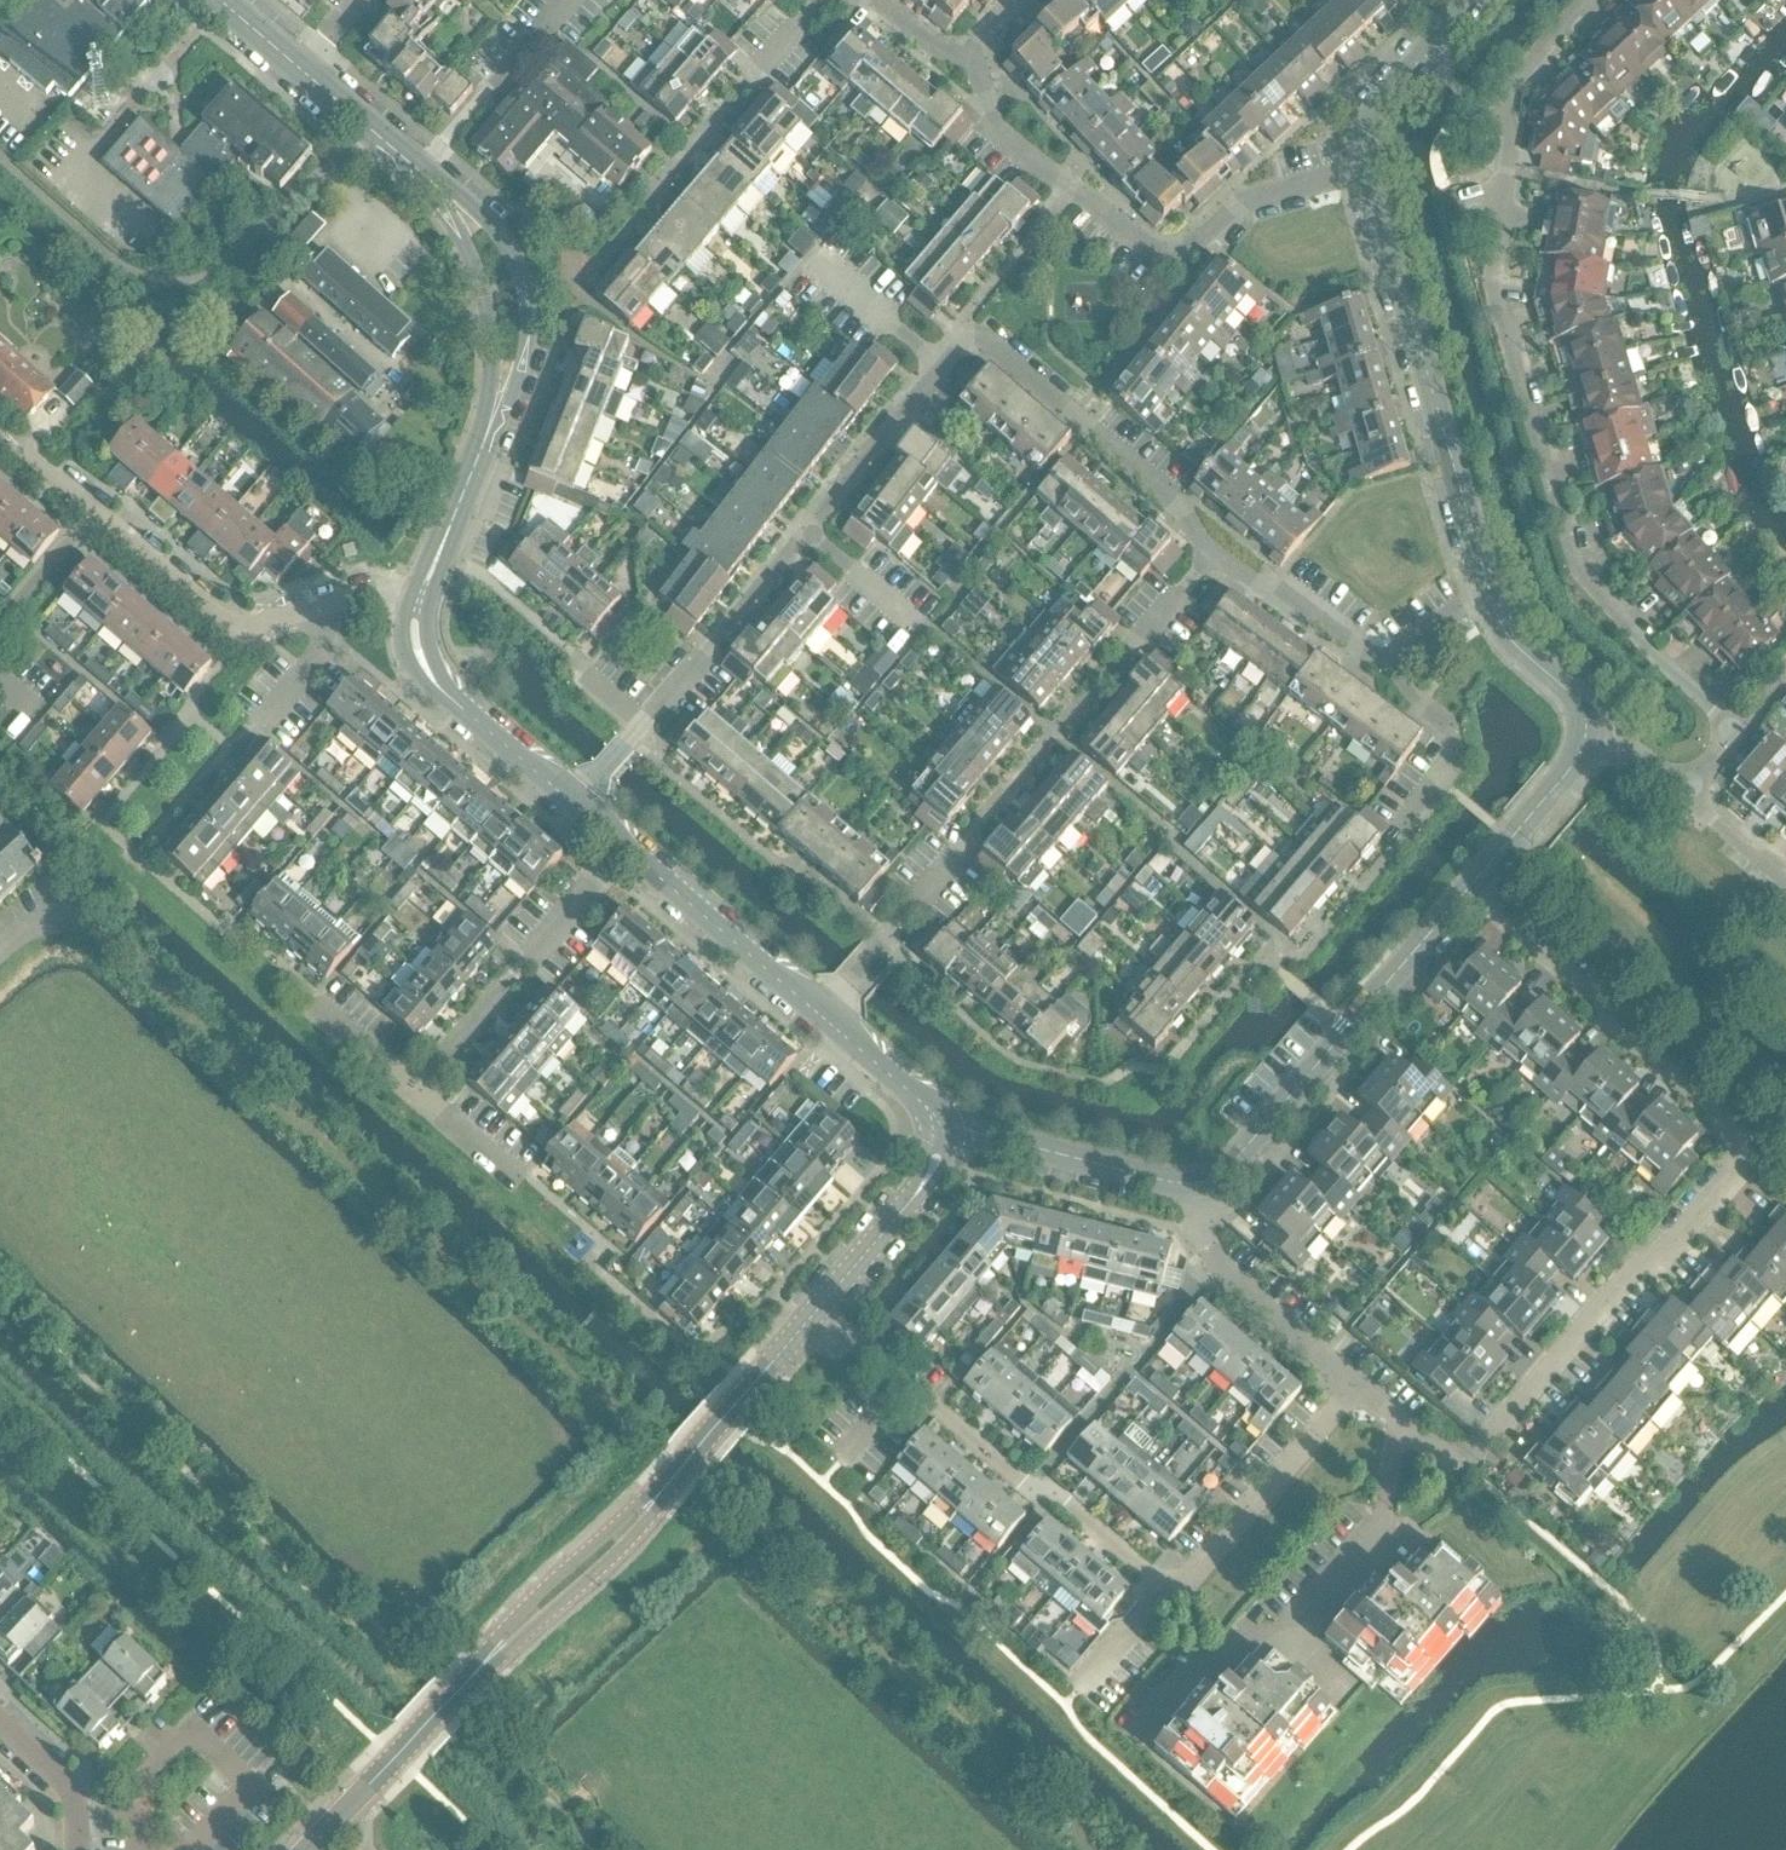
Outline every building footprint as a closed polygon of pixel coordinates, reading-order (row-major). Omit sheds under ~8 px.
[(2,45),(0,47),(0,56),(46,96),(52,89),(67,102),(137,21),(138,21),(140,22),(141,22),(143,22),(144,21),(145,20),(146,19),(146,17),(146,16),(146,15),(145,13),(144,12),(137,6),(141,1),(140,0),(13,0),(0,16),(0,44),(2,45)] [(303,6),(301,8),(307,13),(317,2),(316,0),(296,0),(303,6)] [(455,77),(430,56),(424,63),(407,47),(413,41),(407,36),(415,27),(427,37),(441,21),(437,17),(451,0),(395,0),(386,11),(394,18),(391,22),(363,54),(385,73),(402,88),(427,110),(437,118),(443,111),(450,117),(472,92),(455,77)] [(673,9),(681,0),(663,0),(673,9)] [(922,12),(927,5),(935,11),(928,20),(945,34),(968,6),(971,8),(978,0),(986,7),(992,0),(907,0),(922,12)] [(1079,0),(1063,0),(1066,3),(1058,11),(1050,2),(1026,25),(1034,33),(1027,40),(1029,43),(1003,68),(1018,84),(1026,76),(1033,83),(1026,90),(1039,104),(1065,80),(1046,59),(1065,40),(1072,47),(1099,21),(1079,0)] [(1116,0),(1079,0),(1099,21),(1105,27),(1124,9),(1116,0)] [(1124,9),(1134,0),(1116,0),(1124,9)] [(1335,4),(1362,33),(1373,23),(1387,37),(1396,28),(1386,18),(1397,7),(1387,0),(1339,0),(1335,4)] [(1626,6),(1668,50),(1682,37),(1674,29),(1686,18),(1670,0),(1633,0),(1626,6)] [(1686,18),(1697,7),(1705,16),(1719,2),(1717,0),(1670,0),(1686,18)] [(1335,4),(1316,22),(1357,65),(1365,57),(1352,43),(1362,33),(1335,4)] [(1626,5),(1600,30),(1643,76),(1669,51),(1668,50),(1626,6),(1626,5)] [(698,27),(703,21),(694,12),(688,18),(698,27)] [(627,15),(617,27),(625,33),(635,22),(627,15)] [(704,19),(703,21),(698,27),(710,38),(715,33),(717,30),(704,19)] [(1200,31),(1191,20),(1181,30),(1191,40),(1200,31)] [(1357,65),(1316,22),(1297,40),(1324,68),(1335,59),(1349,73),(1357,65)] [(838,56),(821,76),(841,93),(848,86),(878,51),(846,23),(827,46),(838,56)] [(698,27),(674,54),(709,84),(737,52),(715,33),(710,38),(698,27)] [(1590,49),(1581,58),(1618,99),(1643,76),(1600,30),(1585,44),(1590,49)] [(1114,47),(1107,40),(1098,49),(1105,56),(1114,47)] [(1297,40),(1278,57),(1319,101),(1327,93),(1314,79),(1324,68),(1297,40)] [(593,55),(600,62),(612,48),(604,42),(593,55)] [(608,106),(585,86),(596,73),(576,56),(564,45),(557,53),(569,64),(574,68),(570,73),(552,58),(537,77),(545,84),(523,110),(511,99),(471,147),(509,179),(519,167),(525,172),(554,138),(569,151),(566,153),(601,184),(606,178),(618,189),(633,171),(638,166),(651,151),(604,110),(608,106)] [(1140,67),(1149,77),(1168,59),(1159,49),(1140,67)] [(878,51),(848,86),(860,97),(849,110),(857,116),(898,68),(878,51)] [(674,54),(657,73),(693,104),(709,84),(674,54)] [(1278,57),(1259,75),(1286,104),(1297,94),(1310,109),(1319,101),(1278,57)] [(1618,99),(1581,58),(1580,58),(1553,83),(1593,126),(1596,130),(1609,118),(1617,126),(1631,114),(1622,105),(1623,104),(1618,99)] [(1085,61),(1065,80),(1039,104),(1038,105),(1047,115),(1053,110),(1064,123),(1096,93),(1083,80),(1094,70),(1085,61)] [(693,104),(657,73),(648,66),(630,87),(674,125),(693,104)] [(898,68),(857,116),(864,122),(875,109),(888,120),(918,85),(898,68)] [(1259,75),(1240,93),(1281,137),(1289,129),(1276,114),(1286,104),(1259,75)] [(1175,88),(1166,79),(1159,85),(1168,95),(1175,88)] [(1593,126),(1553,83),(1550,81),(1535,95),(1530,125),(1540,126),(1534,156),(1543,158),(1541,171),(1570,176),(1572,163),(1583,165),(1589,129),(1593,126)] [(748,117),(784,148),(801,127),(788,116),(798,105),(797,104),(775,85),(748,117)] [(924,90),(918,85),(888,120),(908,138),(911,134),(941,99),(927,87),(924,90)] [(99,168),(173,231),(177,234),(216,187),(212,183),(234,156),(251,170),(248,172),(249,180),(259,182),(261,179),(278,193),(310,155),(232,89),(200,126),(206,131),(183,158),(139,121),(99,168)] [(1108,106),(1096,93),(1064,123),(1076,135),(1070,140),(1079,149),(1126,104),(1119,96),(1108,106)] [(1240,93),(1221,112),(1248,140),(1259,130),(1273,145),(1281,137),(1240,93)] [(973,126),(941,99),(911,134),(931,151),(942,139),(953,149),(973,126)] [(1133,112),(1126,104),(1079,149),(1087,158),(1092,153),(1104,165),(1135,135),(1123,122),(1133,112)] [(641,132),(652,119),(644,112),(633,125),(641,132)] [(1248,140),(1221,112),(1201,130),(1207,136),(1239,170),(1242,174),(1251,165),(1238,150),(1248,140)] [(748,117),(731,137),(770,170),(779,178),(796,158),(784,148),(748,117)] [(1148,148),(1135,135),(1104,165),(1115,177),(1110,182),(1119,192),(1121,190),(1147,166),(1167,147),(1158,138),(1148,148)] [(1147,166),(1121,190),(1134,204),(1141,198),(1147,205),(1139,213),(1155,229),(1181,204),(1184,207),(1191,200),(1199,208),(1223,186),(1215,178),(1223,170),(1231,178),(1239,170),(1207,136),(1193,150),(1199,156),(1166,186),(1147,166)] [(723,154),(717,160),(753,190),(770,170),(731,137),(720,151),(723,154)] [(865,173),(866,173),(872,165),(858,154),(852,162),(865,173)] [(717,160),(700,180),(736,210),(753,190),(717,160)] [(843,188),(837,194),(848,203),(866,183),(855,174),(843,188)] [(913,182),(924,191),(931,183),(920,174),(913,182)] [(974,190),(1017,227),(1039,201),(1016,182),(1006,193),(987,176),(974,190)] [(736,210),(700,180),(683,200),(719,230),(736,210)] [(911,183),(902,193),(912,203),(922,193),(911,183)] [(1017,227),(974,190),(968,197),(972,201),(958,218),(993,248),(997,244),(1000,247),(1017,227)] [(837,194),(821,213),(832,222),(848,203),(837,194)] [(1549,214),(1548,220),(1607,231),(1613,232),(1618,205),(1561,195),(1559,208),(1550,206),(1549,214)] [(683,200),(666,220),(701,250),(719,230),(683,200)] [(887,203),(873,220),(893,236),(907,221),(887,203)] [(1785,248),(1785,212),(1775,215),(1773,209),(1758,214),(1759,220),(1743,225),(1747,241),(1753,240),(1758,256),(1761,255),(1785,248)] [(292,263),(324,227),(313,217),(281,253),(292,263)] [(812,230),(819,237),(831,223),(824,217),(812,230)] [(993,248),(958,218),(937,242),(972,273),(993,248)] [(701,250),(666,220),(649,240),(684,270),(701,250)] [(1607,231),(1548,220),(1542,252),(1544,253),(1544,251),(1601,262),(1607,231)] [(788,244),(796,251),(803,257),(814,244),(799,231),(788,244)] [(684,270),(649,240),(643,246),(640,243),(629,257),(664,287),(663,288),(667,291),(684,270)] [(937,242),(916,267),(951,297),(972,273),(937,242)] [(1761,255),(1770,288),(1779,285),(1785,283),(1785,248),(1761,255)] [(1544,251),(1544,253),(1535,302),(1603,298),(1610,298),(1616,264),(1601,262),(1544,251)] [(315,258),(299,277),(392,360),(408,341),(404,337),(411,329),(327,254),(320,262),(315,258)] [(777,269),(786,276),(797,263),(789,256),(777,269)] [(629,257),(612,277),(647,307),(663,288),(664,287),(629,257)] [(1211,273),(1201,285),(1235,313),(1246,299),(1258,308),(1265,298),(1214,257),(1206,268),(1211,273)] [(951,297),(916,267),(904,280),(917,291),(907,303),(929,322),(951,297)] [(760,289),(769,297),(780,283),(771,276),(760,289)] [(647,307),(612,277),(594,298),(629,328),(647,307)] [(1185,294),(1177,304),(1228,345),(1235,336),(1224,327),(1235,313),(1201,285),(1190,299),(1185,294)] [(792,301),(784,295),(775,305),(783,311),(792,301)] [(742,309),(751,317),(762,304),(752,296),(742,309)] [(274,316),(289,329),(284,335),(264,317),(232,352),(354,461),(385,425),(292,342),(297,337),(361,394),(377,376),(290,297),(274,316)] [(1325,341),(1367,329),(1362,313),(1369,311),(1366,298),(1303,316),(1303,317),(1298,319),(1300,329),(1306,327),(1306,328),(1320,324),(1325,341)] [(1603,298),(1535,302),(1540,320),(1554,320),(1559,336),(1610,321),(1603,298)] [(1175,318),(1164,331),(1198,358),(1210,344),(1221,353),(1228,345),(1177,304),(1169,313),(1175,318)] [(725,329),(734,337),(745,324),(736,316),(725,329)] [(769,320),(759,332),(768,339),(778,327),(769,320)] [(1616,320),(1610,321),(1559,336),(1550,339),(1559,368),(1624,349),(1616,320)] [(585,325),(575,350),(622,369),(634,374),(637,366),(622,359),(628,342),(585,325)] [(1330,358),(1316,362),(1319,373),(1382,355),(1379,343),(1372,345),(1367,329),(1325,341),(1330,358)] [(1148,340),(1140,349),(1192,390),(1198,381),(1187,372),(1198,358),(1164,331),(1154,344),(1148,340)] [(747,335),(733,352),(746,362),(760,345),(747,335)] [(705,356),(712,363),(728,343),(720,336),(710,347),(701,339),(694,347),(705,356)] [(1250,348),(1239,339),(1233,347),(1244,356),(1250,348)] [(0,342),(0,404),(24,425),(54,392),(0,342)] [(865,358),(889,376),(898,364),(874,346),(865,358)] [(852,348),(835,369),(872,398),(889,376),(865,358),(852,348)] [(1192,390),(1140,349),(1133,359),(1138,363),(1128,376),(1162,404),(1173,389),(1185,398),(1192,390)] [(1632,376),(1624,349),(1559,368),(1563,382),(1568,380),(1572,393),(1632,376)] [(622,369),(575,350),(568,367),(572,368),(569,376),(612,394),(622,369)] [(1386,367),(1382,355),(1319,373),(1308,376),(1311,387),(1336,379),(1341,397),(1383,385),(1379,369),(1386,367)] [(712,363),(705,356),(693,370),(702,376),(712,363)] [(967,395),(989,370),(977,360),(956,385),(967,395)] [(741,364),(726,384),(736,391),(751,371),(741,364)] [(835,369),(820,389),(856,418),(872,398),(835,369)] [(1292,369),(1279,373),(1282,384),(1295,380),(1292,369)] [(989,370),(967,395),(948,418),(955,424),(966,412),(999,440),(1029,405),(989,370)] [(58,397),(72,410),(91,388),(77,375),(58,397)] [(569,376),(559,401),(602,418),(612,394),(569,376)] [(1162,404),(1128,376),(1117,389),(1112,385),(1103,395),(1154,436),(1162,427),(1151,418),(1162,404)] [(1632,376),(1572,393),(1567,395),(1571,410),(1577,408),(1581,423),(1582,425),(1635,409),(1635,411),(1642,409),(1632,376)] [(696,382),(690,398),(704,403),(713,392),(696,382)] [(1383,385),(1341,397),(1346,414),(1332,418),(1335,429),(1398,411),(1395,399),(1388,401),(1383,385)] [(856,418),(820,389),(816,387),(800,408),(837,437),(842,430),(845,433),(856,418)] [(689,397),(682,413),(693,418),(695,415),(704,403),(690,398),(689,397)] [(552,406),(545,423),(592,442),(602,418),(559,401),(556,408),(552,406)] [(1070,440),(1029,405),(999,440),(1039,475),(1070,440)] [(695,426),(705,434),(721,413),(711,406),(695,426)] [(800,408),(784,429),(821,457),(837,437),(800,408)] [(1581,423),(1575,425),(1584,455),(1643,438),(1654,434),(1647,408),(1642,409),(1635,411),(1635,409),(1582,425),(1581,423)] [(1398,411),(1335,429),(1338,439),(1352,435),(1357,453),(1399,441),(1395,425),(1402,423),(1398,411)] [(672,419),(662,441),(672,446),(687,426),(672,419)] [(915,431),(897,455),(934,484),(937,486),(946,493),(962,472),(937,453),(946,441),(935,433),(932,430),(922,422),(915,431)] [(116,487),(155,440),(135,423),(108,455),(120,465),(108,479),(116,487)] [(592,442),(545,423),(539,439),(543,441),(539,449),(582,467),(592,442)] [(821,457),(784,429),(768,450),(805,478),(821,457)] [(1643,438),(1584,455),(1594,488),(1601,486),(1653,470),(1643,438)] [(662,441),(657,439),(650,457),(660,461),(672,446),(662,441)] [(155,440),(116,487),(124,494),(136,479),(148,489),(175,457),(155,440)] [(1217,505),(1245,472),(1231,460),(1241,449),(1232,441),(1189,491),(1199,500),(1204,494),(1217,505)] [(1399,441),(1357,453),(1362,470),(1348,474),(1352,486),(1415,468),(1411,455),(1404,457),(1399,441)] [(160,499),(148,513),(156,520),(195,474),(204,464),(184,447),(175,457),(148,489),(160,499)] [(539,449),(524,488),(527,489),(533,492),(551,499),(552,495),(594,512),(594,511),(599,503),(599,502),(572,491),(582,467),(539,449)] [(680,449),(670,461),(682,470),(692,458),(680,449)] [(768,450),(752,471),(789,499),(805,478),(768,450)] [(934,484),(897,455),(885,470),(889,473),(883,479),(921,508),(937,486),(934,484)] [(634,474),(646,479),(649,476),(651,466),(639,462),(634,474)] [(1045,528),(1086,479),(1066,462),(1035,497),(1049,509),(1038,521),(1045,528)] [(663,468),(653,482),(662,489),(669,487),(676,478),(663,468)] [(1658,468),(1653,470),(1601,486),(1608,511),(1605,512),(1613,539),(1668,508),(1670,508),(1658,468)] [(752,471),(736,492),(773,520),(789,499),(752,471)] [(1259,484),(1245,472),(1217,505),(1229,516),(1225,522),(1234,530),(1277,480),(1268,473),(1259,484)] [(215,491),(195,474),(156,520),(164,527),(176,513),(188,523),(215,491)] [(921,508),(883,479),(867,500),(904,529),(921,508)] [(1106,496),(1086,479),(1045,528),(1052,534),(1063,521),(1076,532),(1106,496)] [(1277,480),(1234,530),(1243,537),(1248,532),(1261,543),(1289,510),(1276,498),(1285,487),(1277,480)] [(0,485),(0,521),(18,501),(0,485)] [(215,491),(188,523),(199,533),(187,547),(196,554),(235,508),(215,491)] [(773,520),(736,492),(720,512),(757,541),(773,520)] [(632,510),(647,521),(659,504),(645,493),(632,510)] [(1106,496),(1076,532),(1096,549),(1126,513),(1106,496)] [(867,500),(842,534),(865,552),(875,540),(888,550),(898,557),(914,536),(904,529),(867,500)] [(0,521),(0,540),(11,549),(38,518),(18,501),(0,521)] [(599,503),(594,511),(608,519),(612,510),(599,503)] [(235,508),(196,554),(204,561),(216,547),(228,557),(255,525),(235,508)] [(1668,508),(1613,539),(1606,541),(1623,559),(1630,553),(1645,570),(1684,533),(1676,525),(1680,522),(1668,508)] [(1303,522),(1289,510),(1261,543),(1274,554),(1269,559),(1279,568),(1322,519),(1312,511),(1303,522)] [(300,512),(274,542),(255,564),(264,572),(276,582),(314,538),(305,530),(312,522),(300,512)] [(757,541),(720,512),(704,533),(741,562),(757,541)] [(1133,519),(1126,513),(1096,549),(1117,566),(1119,563),(1150,528),(1136,515),(1133,519)] [(38,518),(11,549),(31,567),(59,535),(38,518)] [(972,537),(979,544),(990,531),(983,524),(972,537)] [(274,542),(255,525),(228,557),(239,567),(233,574),(250,588),(264,572),(255,564),(274,542)] [(1181,555),(1150,528),(1119,563),(1140,580),(1150,568),(1161,578),(1181,555)] [(1688,530),(1684,533),(1645,570),(1643,572),(1662,593),(1707,551),(1688,530)] [(529,586),(560,550),(539,532),(528,546),(517,536),(497,558),(529,586)] [(634,544),(644,552),(654,541),(645,532),(634,544)] [(741,562),(704,533),(687,555),(691,558),(728,585),(739,571),(736,568),(741,562)] [(942,558),(956,570),(967,558),(953,546),(942,558)] [(1711,547),(1707,551),(1662,593),(1682,615),(1724,576),(1715,566),(1722,559),(1711,547)] [(560,550),(529,586),(549,603),(591,554),(584,548),(573,561),(560,550)] [(595,549),(591,554),(549,603),(570,620),(600,584),(587,573),(598,561),(597,560),(601,555),(595,549)] [(728,585),(691,558),(675,578),(712,606),(728,585)] [(982,558),(971,571),(980,579),(992,566),(982,558)] [(1044,568),(1049,572),(1057,579),(1064,572),(1051,561),(1044,568)] [(83,611),(110,580),(90,562),(62,594),(83,611)] [(813,567),(786,599),(821,629),(839,609),(826,598),(836,586),(813,567)] [(1724,576),(1682,615),(1672,625),(1690,644),(1696,638),(1712,655),(1758,613),(1724,576)] [(712,606),(675,578),(659,599),(672,609),(663,621),(687,639),(712,606)] [(130,597),(110,580),(83,611),(103,628),(130,597)] [(621,602),(600,584),(570,620),(602,647),(621,625),(609,615),(621,602)] [(1084,603),(1088,599),(1091,595),(1079,585),(1072,592),(1080,599),(1084,603)] [(1213,619),(1230,595),(1218,587),(1201,610),(1213,619)] [(1230,595),(1213,619),(1203,633),(1224,649),(1252,611),(1230,595)] [(971,596),(959,609),(970,617),(981,604),(971,596)] [(130,597),(103,628),(123,646),(150,614),(130,597)] [(1084,603),(1080,599),(1076,604),(1075,603),(1073,607),(1062,598),(1048,615),(1055,621),(1093,654),(1121,622),(1097,602),(1095,605),(1088,599),(1084,603)] [(821,629),(786,599),(769,619),(804,649),(821,629)] [(1273,627),(1252,611),(1224,649),(1245,665),(1273,627)] [(1045,613),(1028,633),(1073,672),(1078,665),(1082,668),(1093,654),(1055,621),(1048,615),(1047,615),(1045,613)] [(1778,634),(1758,613),(1712,655),(1722,666),(1729,659),(1739,670),(1756,655),(1759,658),(1771,648),(1767,644),(1778,634)] [(150,614),(123,646),(143,663),(170,631),(150,614)] [(804,649),(769,619),(763,625),(760,623),(748,636),(786,670),(804,649)] [(941,630),(953,640),(959,632),(948,623),(941,630)] [(56,643),(62,636),(51,627),(45,634),(56,643)] [(1273,627),(1245,665),(1267,680),(1295,643),(1273,627)] [(190,648),(170,631),(143,663),(163,680),(190,648)] [(1056,692),(1073,672),(1028,633),(1017,646),(1015,645),(1009,652),(1056,692)] [(62,636),(56,643),(67,653),(73,646),(62,636)] [(786,670),(748,636),(720,668),(744,688),(748,683),(759,692),(764,686),(774,695),(792,675),(786,670)] [(1295,643),(1267,680),(1288,696),(1316,659),(1295,643)] [(190,648),(163,680),(184,697),(211,665),(190,648)] [(1056,692),(1009,652),(991,673),(1038,712),(1056,692)] [(1156,652),(1129,684),(1164,714),(1181,694),(1169,684),(1179,672),(1156,652)] [(910,654),(901,664),(899,667),(906,673),(917,660),(910,654)] [(1316,659),(1288,696),(1309,712),(1337,674),(1316,659)] [(96,678),(102,671),(91,661),(84,668),(96,678)] [(872,671),(881,679),(890,669),(880,661),(872,671)] [(102,671),(96,678),(107,688),(113,681),(102,671)] [(869,693),(880,680),(872,674),(861,687),(869,693)] [(892,674),(882,687),(889,693),(900,681),(892,674)] [(1337,674),(1309,712),(1330,727),(1358,690),(1337,674)] [(346,726),(372,696),(352,679),(326,710),(346,726)] [(1164,714),(1129,684),(1116,698),(1120,701),(1114,707),(1150,738),(1167,717),(1164,714)] [(72,685),(63,696),(70,703),(80,692),(72,685)] [(1379,706),(1358,690),(1330,727),(1351,743),(1379,706)] [(970,693),(964,700),(1013,742),(1030,721),(995,691),(983,705),(970,693)] [(135,712),(141,704),(130,694),(123,702),(135,712)] [(875,695),(864,707),(871,714),(882,701),(875,695)] [(70,703),(63,696),(53,708),(61,714),(70,703)] [(372,696),(346,726),(338,736),(355,751),(389,711),(372,696)] [(846,720),(857,707),(849,700),(838,713),(846,720)] [(1013,742),(964,700),(958,708),(960,710),(949,723),(960,732),(995,763),(1013,742)] [(141,704),(135,712),(146,722),(153,714),(141,704)] [(1400,721),(1379,706),(1351,743),(1372,759),(1400,721)] [(1150,738),(1114,707),(1097,727),(1145,769),(1152,761),(1139,750),(1150,738)] [(101,730),(133,757),(151,736),(119,709),(101,730)] [(408,727),(389,711),(355,751),(374,767),(408,727)] [(796,722),(782,711),(776,718),(789,729),(796,722)] [(708,714),(697,727),(677,750),(698,767),(738,721),(728,713),(719,723),(708,714)] [(677,750),(697,727),(685,717),(666,740),(677,750)] [(738,721),(698,767),(717,784),(748,748),(737,740),(747,729),(738,721)] [(1411,730),(1400,721),(1372,759),(1386,769),(1376,783),(1384,788),(1416,745),(1424,750),(1433,739),(1415,726),(1411,730)] [(39,725),(29,736),(36,743),(46,731),(39,725)] [(427,743),(408,727),(374,767),(393,783),(427,743)] [(814,738),(801,727),(794,735),(807,746),(814,738)] [(1145,769),(1097,727),(1080,748),(1115,778),(1126,765),(1139,776),(1145,769)] [(133,757),(101,730),(84,749),(116,777),(133,757)] [(960,732),(943,752),(978,782),(995,763),(960,732)] [(844,733),(835,742),(849,754),(857,745),(844,733)] [(1278,733),(1271,742),(1282,750),(1288,741),(1278,733)] [(36,743),(29,736),(19,748),(27,754),(36,743)] [(1735,781),(1749,792),(1740,802),(1752,812),(1785,773),(1785,753),(1771,740),(1770,741),(1767,738),(1751,756),(1754,759),(1735,781)] [(259,741),(242,761),(283,795),(299,776),(259,741)] [(446,760),(427,743),(393,783),(412,800),(446,760)] [(844,757),(831,746),(825,755),(838,765),(844,757)] [(287,755),(299,765),(306,757),(294,747),(287,755)] [(768,766),(748,748),(717,784),(738,801),(768,766)] [(116,777),(84,749),(67,769),(99,797),(116,777)] [(978,782),(943,752),(925,772),(929,775),(964,805),(976,791),(973,788),(978,782)] [(1054,777),(1103,819),(1104,818),(1111,824),(1116,818),(1096,801),(1107,787),(1072,757),(1054,777)] [(466,777),(446,760),(412,800),(432,816),(466,777)] [(283,795),(242,761),(226,780),(267,814),(283,795)] [(768,766),(738,801),(758,819),(788,783),(768,766)] [(1241,780),(1235,788),(1245,797),(1262,777),(1260,774),(1252,768),(1241,780)] [(99,797),(67,769),(49,790),(81,817),(99,797)] [(325,787),(331,779),(321,770),(315,778),(325,787)] [(1752,812),(1765,823),(1774,812),(1785,823),(1785,773),(1752,812)] [(964,805),(929,775),(906,802),(918,812),(914,817),(937,837),(964,805)] [(485,793),(466,777),(432,816),(451,832),(485,793)] [(1054,777),(1037,797),(1072,828),(1084,815),(1096,826),(1103,819),(1054,777)] [(343,789),(331,779),(325,787),(336,797),(343,789)] [(226,780),(211,798),(251,833),(267,814),(226,780)] [(1220,781),(1212,790),(1220,797),(1227,788),(1220,781)] [(788,783),(758,819),(778,836),(808,800),(788,783)] [(1233,789),(1222,803),(1230,809),(1241,796),(1233,789)] [(1220,797),(1212,790),(1204,799),(1212,806),(1220,797)] [(356,791),(345,804),(362,819),(369,811),(359,803),(359,795),(356,791)] [(502,808),(485,793),(451,832),(469,848),(502,808)] [(1072,828),(1037,797),(1020,817),(1055,848),(1072,828)] [(211,798),(195,817),(235,852),(251,833),(211,798)] [(778,836),(794,849),(810,863),(826,877),(842,891),(870,914),(891,889),(880,880),(899,857),(892,850),(881,863),(873,855),(856,841),(840,828),(824,814),(808,800),(778,836)] [(1311,819),(1361,862),(1388,830),(1365,810),(1355,821),(1343,811),(1342,812),(1334,805),(1330,810),(1323,805),(1311,819)] [(502,808),(469,848),(487,864),(521,824),(502,808)] [(1189,841),(1183,848),(1194,858),(1201,850),(1212,837),(1210,836),(1220,825),(1241,843),(1248,835),(1217,808),(1200,828),(1190,840),(1189,841)] [(369,811),(362,819),(374,829),(381,821),(369,811)] [(1178,822),(1189,832),(1200,820),(1188,811),(1178,822)] [(324,813),(314,824),(321,830),(330,818),(324,813)] [(350,833),(357,825),(347,816),(340,824),(350,833)] [(195,817),(179,836),(219,870),(235,852),(195,817)] [(1011,821),(999,835),(1038,868),(1055,848),(1020,817),(1014,824),(1011,821)] [(1361,862),(1311,819),(1300,832),(1305,837),(1299,844),(1305,849),(1340,879),(1346,873),(1349,875),(1361,862)] [(321,830),(314,824),(304,836),(311,841),(321,830)] [(540,840),(521,824),(487,864),(506,880),(540,840)] [(357,825),(350,833),(363,844),(370,836),(357,825)] [(398,855),(405,847),(394,837),(396,835),(389,829),(382,837),(389,843),(387,846),(398,855)] [(1038,868),(999,835),(972,867),(995,887),(1005,875),(1017,886),(1021,889),(1029,891),(1043,874),(1038,868)] [(34,874),(37,877),(42,873),(9,836),(7,836),(0,842),(0,904),(34,874)] [(219,870),(179,836),(162,855),(203,890),(219,870)] [(540,840),(506,880),(526,897),(560,857),(540,840)] [(287,843),(277,855),(284,862),(295,850),(287,843)] [(398,855),(387,846),(381,853),(392,863),(398,855)] [(417,857),(405,847),(398,855),(410,865),(417,857)] [(1305,849),(1288,868),(1323,899),(1340,879),(1305,849)] [(1124,865),(1134,873),(1137,870),(1146,858),(1136,851),(1124,865)] [(1160,853),(1147,869),(1158,879),(1172,863),(1160,853)] [(284,862),(277,855),(267,867),(274,874),(284,862)] [(398,855),(392,863),(403,872),(410,865),(398,855)] [(1273,856),(1256,876),(1258,877),(1306,919),(1323,899),(1288,868),(1273,856)] [(438,884),(445,876),(434,867),(427,875),(438,884)] [(445,876),(438,884),(449,894),(456,886),(462,879),(452,869),(445,877),(445,876)] [(1145,869),(1133,882),(1141,889),(1152,875),(1145,869)] [(267,934),(294,902),(303,891),(283,874),(247,916),(267,934)] [(1306,919),(1258,877),(1251,884),(1264,895),(1253,909),(1288,939),(1306,919)] [(1116,878),(1105,891),(1113,897),(1124,884),(1116,878)] [(245,893),(252,899),(262,888),(255,882),(245,893)] [(408,884),(398,895),(406,902),(416,891),(408,884)] [(295,902),(267,934),(285,950),(313,917),(322,907),(303,891),(295,902)] [(1113,897),(1105,891),(1094,904),(1102,910),(1113,897)] [(252,899),(245,893),(235,904),(243,910),(252,899)] [(1021,909),(1027,903),(1031,898),(1029,897),(1015,893),(1009,899),(1021,909)] [(406,902),(398,895),(389,906),(397,913),(406,902)] [(1219,896),(1202,916),(1240,950),(1252,937),(1248,934),(1255,927),(1219,896)] [(476,917),(483,909),(471,899),(464,907),(476,917)] [(313,917),(285,950),(304,965),(331,933),(339,924),(340,923),(322,907),(313,917)] [(494,919),(483,909),(476,917),(487,926),(494,919)] [(609,967),(643,927),(624,910),(589,950),(609,967)] [(1110,910),(1101,921),(1110,928),(1120,918),(1110,910)] [(457,911),(441,931),(449,938),(481,966),(498,946),(457,911)] [(1077,926),(1084,932),(1096,918),(1089,912),(1077,926)] [(1050,935),(1056,927),(1042,915),(1035,923),(1050,935)] [(1240,950),(1202,916),(1184,936),(1220,967),(1225,961),(1229,963),(1240,950)] [(339,924),(331,933),(304,965),(324,982),(359,941),(339,924)] [(943,977),(973,942),(953,924),(943,937),(931,927),(911,950),(943,977)] [(371,938),(379,945),(388,934),(380,927),(371,938)] [(662,943),(643,927),(609,967),(627,984),(662,943)] [(1067,937),(1056,927),(1050,935),(1061,945),(1067,937)] [(1081,944),(1094,955),(1102,947),(1089,935),(1081,944)] [(1161,938),(1155,945),(1203,987),(1220,967),(1184,936),(1174,949),(1161,938)] [(379,945),(371,938),(362,949),(369,955),(379,945)] [(449,938),(433,957),(464,984),(481,966),(449,938)] [(976,938),(973,942),(943,977),(957,989),(960,986),(966,991),(997,956),(976,938)] [(662,943),(627,984),(646,1000),(681,960),(662,943)] [(1094,955),(1081,944),(1076,950),(1089,962),(1094,955)] [(1203,987),(1155,945),(1148,952),(1161,963),(1150,977),(1185,1007),(1203,987)] [(1461,1017),(1501,970),(1482,954),(1470,968),(1459,958),(1427,995),(1439,1006),(1443,1001),(1461,1017)] [(997,956),(966,991),(986,1008),(1017,973),(997,956)] [(464,984),(433,957),(417,975),(449,1002),(464,984)] [(681,960),(646,1000),(665,1016),(700,976),(681,960)] [(348,966),(339,977),(346,983),(356,972),(348,966)] [(449,1002),(417,975),(408,967),(392,986),(393,987),(433,1021),(449,1002)] [(1185,1007),(1150,977),(1140,969),(1123,989),(1136,1000),(1171,1030),(1183,1016),(1180,1013),(1185,1007)] [(1501,970),(1461,1017),(1479,1032),(1475,1037),(1487,1046),(1518,1009),(1508,1000),(1520,986),(1501,970)] [(1036,990),(1017,973),(986,1008),(1006,1026),(1036,990)] [(718,992),(700,976),(665,1016),(684,1032),(718,992)] [(578,1004),(584,996),(573,986),(566,994),(578,1004)] [(393,987),(375,1008),(415,1042),(433,1021),(393,987)] [(546,987),(530,1006),(561,1033),(578,1013),(546,987)] [(1036,990),(1006,1026),(1026,1043),(1056,1007),(1036,990)] [(737,1008),(718,992),(684,1032),(703,1048),(737,1008)] [(596,1006),(584,996),(578,1004),(589,1013),(596,1006)] [(1066,996),(1056,1007),(1026,1043),(1046,1060),(1065,1038),(1073,1044),(1090,1024),(1090,1017),(1066,996)] [(1171,1030),(1136,1000),(1113,1027),(1126,1038),(1132,1031),(1154,1050),(1171,1030)] [(1518,1009),(1487,1046),(1498,1056),(1502,1052),(1520,1067),(1560,1021),(1541,1004),(1529,1018),(1518,1009)] [(561,1033),(530,1006),(513,1026),(553,1060),(555,1061),(571,1041),(561,1033)] [(756,1024),(737,1008),(703,1048),(722,1065),(756,1024)] [(1560,1021),(1520,1067),(1538,1083),(1534,1087),(1545,1097),(1577,1060),(1567,1051),(1579,1037),(1560,1021)] [(611,1041),(617,1033),(606,1023),(599,1031),(611,1041)] [(775,1041),(756,1024),(722,1065),(740,1081),(748,1072),(775,1041)] [(513,1026),(498,1044),(538,1077),(553,1060),(513,1026)] [(617,1033),(611,1041),(623,1051),(629,1043),(617,1033)] [(775,1041),(748,1072),(768,1088),(795,1057),(775,1041)] [(538,1077),(498,1044),(481,1064),(523,1099),(540,1079),(538,1077)] [(653,1068),(660,1060),(648,1051),(647,1052),(641,1046),(636,1053),(653,1068)] [(1577,1060),(1545,1097),(1557,1107),(1561,1102),(1579,1118),(1619,1071),(1600,1055),(1588,1069),(1577,1060)] [(614,1057),(604,1069),(613,1077),(623,1065),(614,1057)] [(671,1070),(660,1060),(653,1068),(664,1078),(671,1070)] [(1390,1060),(1374,1079),(1421,1119),(1436,1101),(1441,1105),(1451,1093),(1414,1061),(1404,1072),(1390,1060)] [(642,1081),(648,1073),(637,1063),(631,1071),(642,1081)] [(523,1099),(481,1064),(465,1083),(506,1119),(523,1099)] [(613,1077),(604,1069),(593,1082),(602,1089),(613,1077)] [(1638,1087),(1619,1071),(1579,1118),(1597,1133),(1593,1137),(1604,1147),(1636,1110),(1626,1101),(1638,1087)] [(659,1082),(648,1073),(642,1081),(653,1090),(659,1082)] [(1421,1119),(1374,1079),(1358,1099),(1372,1110),(1363,1121),(1400,1153),(1410,1141),(1405,1137),(1421,1119)] [(691,1101),(697,1093),(686,1083),(679,1091),(691,1101)] [(779,1086),(769,1097),(777,1104),(787,1092),(779,1086)] [(565,1104),(574,1111),(583,1100),(575,1092),(565,1104)] [(708,1102),(697,1093),(691,1101),(702,1110),(708,1102)] [(679,1113),(686,1105),(675,1095),(668,1103),(679,1113)] [(777,1104),(769,1097),(759,1108),(767,1115),(777,1104)] [(574,1111),(565,1104),(556,1115),(564,1122),(574,1111)] [(698,1115),(686,1105),(679,1113),(691,1123),(698,1115)] [(800,1125),(841,1159),(857,1139),(817,1105),(800,1125)] [(1646,1119),(1636,1110),(1604,1147),(1616,1157),(1619,1153),(1637,1168),(1677,1121),(1658,1105),(1646,1119)] [(679,1116),(670,1128),(681,1137),(691,1126),(679,1116)] [(730,1134),(736,1126),(725,1116),(718,1124),(730,1134)] [(1400,1153),(1363,1121),(1354,1131),(1340,1119),(1324,1138),(1370,1178),(1386,1160),(1390,1164),(1400,1153)] [(1501,1127),(1512,1137),(1519,1128),(1508,1119),(1501,1127)] [(1677,1121),(1637,1168),(1655,1183),(1652,1188),(1664,1198),(1695,1161),(1684,1152),(1696,1138),(1677,1121)] [(539,1163),(559,1180),(593,1140),(573,1123),(539,1163)] [(746,1124),(737,1135),(744,1142),(754,1131),(746,1124)] [(841,1159),(800,1125),(784,1143),(825,1178),(841,1159)] [(708,1137),(718,1146),(725,1138),(715,1129),(708,1137)] [(542,1130),(533,1142),(541,1149),(551,1138),(542,1130)] [(744,1142),(737,1135),(727,1146),(735,1153),(744,1142)] [(1370,1178),(1324,1138),(1307,1157),(1321,1169),(1313,1180),(1350,1211),(1359,1200),(1355,1196),(1370,1178)] [(593,1140),(559,1180),(577,1196),(612,1156),(593,1140)] [(784,1143),(768,1162),(814,1201),(826,1188),(821,1183),(825,1178),(784,1143)] [(617,1149),(612,1156),(577,1196),(596,1212),(630,1172),(636,1165),(617,1149)] [(710,1158),(700,1169),(707,1175),(717,1164),(710,1158)] [(768,1162),(752,1181),(799,1220),(814,1201),(768,1162)] [(707,1175),(700,1169),(690,1181),(697,1187),(707,1175)] [(1560,1177),(1569,1185),(1575,1178),(1566,1170),(1560,1177)] [(630,1172),(596,1212),(615,1229),(650,1188),(630,1172)] [(1350,1211),(1313,1180),(1304,1190),(1290,1178),(1273,1197),(1320,1237),(1335,1219),(1340,1223),(1350,1211)] [(799,1220),(752,1181),(736,1200),(745,1208),(746,1208),(777,1234),(777,1235),(782,1239),(799,1220)] [(650,1188),(615,1229),(634,1245),(669,1205),(650,1188)] [(1557,1205),(1542,1223),(1589,1263),(1605,1244),(1591,1232),(1601,1221),(1563,1190),(1553,1202),(1557,1205)] [(1320,1237),(1273,1197),(1257,1216),(1271,1228),(1262,1239),(1299,1271),(1309,1259),(1305,1255),(1320,1237)] [(682,1199),(672,1210),(680,1217),(690,1206),(682,1199)] [(991,1203),(957,1242),(989,1269),(1006,1249),(991,1203)] [(1042,1215),(991,1203),(1006,1249),(1031,1256),(1042,1215)] [(745,1208),(730,1227),(761,1253),(777,1235),(777,1234),(746,1208),(745,1208)] [(1785,1264),(1785,1217),(1777,1209),(1766,1222),(1776,1230),(1764,1245),(1785,1264)] [(680,1217),(672,1210),(663,1222),(671,1229),(680,1217)] [(1042,1215),(1031,1256),(1029,1268),(1054,1274),(1057,1262),(1067,1222),(1042,1215)] [(720,1219),(704,1238),(714,1245),(745,1272),(761,1253),(730,1227),(720,1219)] [(1067,1222),(1057,1262),(1082,1269),(1092,1228),(1067,1222)] [(1589,1263),(1542,1223),(1527,1241),(1522,1238),(1512,1249),(1550,1281),(1558,1270),(1572,1282),(1589,1263)] [(1092,1228),(1082,1269),(1079,1280),(1105,1287),(1117,1234),(1092,1228)] [(1415,1240),(1403,1229),(1391,1243),(1403,1253),(1415,1240)] [(1117,1234),(1105,1287),(1130,1293),(1144,1241),(1117,1234)] [(641,1248),(649,1255),(658,1243),(650,1237),(641,1248)] [(1144,1241),(1130,1293),(1157,1300),(1170,1248),(1144,1241)] [(957,1242),(940,1262),(971,1289),(989,1269),(957,1242)] [(745,1272),(714,1245),(698,1264),(729,1291),(745,1272)] [(1764,1245),(1751,1259),(1742,1252),(1731,1264),(1772,1299),(1781,1307),(1785,1300),(1785,1264),(1764,1245)] [(649,1255),(641,1248),(631,1259),(639,1266),(649,1255)] [(1550,1281),(1512,1249),(1503,1260),(1507,1264),(1492,1282),(1538,1322),(1555,1303),(1541,1291),(1550,1281)] [(689,1257),(674,1276),(682,1283),(713,1310),(729,1291),(698,1264),(689,1257)] [(971,1289),(940,1262),(923,1282),(963,1317),(981,1297),(971,1289)] [(1772,1299),(1731,1264),(1719,1278),(1709,1269),(1698,1281),(1749,1325),(1772,1299)] [(1370,1279),(1377,1286),(1387,1274),(1379,1268),(1370,1279)] [(1699,1302),(1686,1316),(1686,1317),(1712,1339),(1711,1339),(1726,1352),(1749,1325),(1698,1281),(1688,1293),(1699,1302)] [(923,1282),(905,1302),(937,1329),(946,1337),(963,1317),(923,1282)] [(1538,1322),(1492,1282),(1476,1300),(1472,1296),(1462,1308),(1499,1340),(1508,1329),(1522,1341),(1538,1322)] [(666,1303),(657,1313),(683,1336),(692,1325),(697,1329),(713,1310),(682,1283),(665,1303),(666,1303)] [(1040,1312),(1047,1304),(1035,1294),(1028,1303),(1040,1312)] [(937,1329),(905,1302),(888,1322),(919,1350),(937,1329)] [(1001,1314),(1008,1320),(1018,1309),(1011,1302),(1001,1314)] [(1331,1314),(1344,1324),(1354,1313),(1342,1302),(1331,1314)] [(1047,1304),(1040,1312),(1051,1322),(1058,1314),(1047,1304)] [(1657,1304),(1640,1323),(1689,1365),(1711,1339),(1712,1339),(1686,1317),(1686,1316),(1672,1304),(1665,1311),(1657,1304)] [(1192,1354),(1219,1323),(1199,1305),(1164,1346),(1184,1363),(1191,1354),(1192,1354)] [(1499,1340),(1462,1308),(1452,1319),(1457,1323),(1441,1341),(1488,1381),(1504,1362),(1490,1350),(1499,1340)] [(1095,1327),(1097,1317),(1083,1313),(1080,1324),(1095,1327)] [(1097,1317),(1095,1327),(1109,1331),(1112,1321),(1097,1317)] [(1327,1322),(1336,1330),(1340,1325),(1331,1317),(1327,1322)] [(1040,1336),(1047,1328),(1036,1319),(1029,1327),(1040,1336)] [(994,1323),(984,1334),(991,1341),(1001,1329),(994,1323)] [(1219,1323),(1192,1354),(1212,1371),(1239,1340),(1219,1323)] [(1689,1365),(1640,1323),(1629,1335),(1638,1343),(1625,1358),(1632,1364),(1666,1391),(1689,1365)] [(1134,1326),(1131,1336),(1146,1340),(1148,1330),(1134,1326)] [(1058,1337),(1047,1328),(1040,1336),(1051,1345),(1058,1337)] [(991,1341),(984,1334),(974,1346),(981,1352),(991,1341)] [(1259,1357),(1239,1340),(1212,1371),(1232,1388),(1259,1357)] [(1488,1381),(1441,1341),(1426,1359),(1421,1355),(1411,1367),(1448,1399),(1458,1388),(1472,1400),(1488,1381)] [(1010,1373),(1018,1364),(997,1346),(963,1387),(983,1404),(1010,1373)] [(1080,1370),(1087,1363),(1075,1353),(1069,1361),(1080,1370)] [(1279,1374),(1259,1357),(1232,1388),(1252,1405),(1279,1374)] [(1087,1363),(1080,1370),(1091,1380),(1098,1372),(1087,1363)] [(959,1364),(949,1375),(957,1381),(966,1370),(959,1364)] [(1010,1373),(983,1404),(1003,1421),(1030,1390),(1038,1380),(1018,1364),(1010,1373)] [(1666,1391),(1632,1364),(1619,1378),(1613,1372),(1602,1384),(1649,1424),(1673,1397),(1666,1391)] [(1279,1374),(1252,1405),(1244,1414),(1253,1421),(1248,1427),(1260,1437),(1299,1391),(1279,1374)] [(1159,1392),(1166,1384),(1155,1375),(1148,1383),(1159,1392)] [(1038,1380),(1030,1390),(1003,1421),(1022,1438),(1058,1397),(1038,1380)] [(1166,1384),(1159,1392),(1170,1402),(1177,1394),(1166,1384)] [(1649,1424),(1602,1384),(1592,1396),(1599,1402),(1587,1416),(1627,1450),(1649,1424)] [(1148,1406),(1154,1398),(1143,1389),(1137,1396),(1148,1406)] [(1058,1397),(1022,1438),(1043,1456),(1078,1414),(1058,1397)] [(1154,1398),(1148,1406),(1159,1415),(1165,1408),(1154,1398)] [(1570,1423),(1557,1437),(1606,1480),(1630,1453),(1627,1450),(1587,1416),(1574,1404),(1563,1417),(1570,1423)] [(1199,1426),(1206,1418),(1195,1408),(1188,1416),(1199,1426)] [(1217,1427),(1206,1418),(1199,1426),(1210,1435),(1217,1427)] [(1187,1440),(1194,1432),(1182,1423),(1176,1430),(1187,1440)] [(1086,1477),(1113,1446),(1093,1428),(1066,1460),(1086,1477)] [(1194,1432),(1187,1440),(1198,1449),(1205,1442),(1194,1432)] [(917,1482),(944,1450),(923,1433),(896,1464),(917,1482)] [(1114,1446),(1113,1446),(1086,1477),(1106,1494),(1133,1463),(1134,1464),(1143,1454),(1122,1437),(1114,1446)] [(1606,1480),(1557,1437),(1544,1452),(1538,1446),(1522,1464),(1551,1489),(1556,1483),(1560,1487),(1555,1492),(1574,1508),(1588,1492),(1593,1496),(1606,1480)] [(1239,1461),(1246,1453),(1235,1443),(1228,1451),(1239,1461)] [(944,1450),(917,1482),(936,1499),(963,1467),(944,1450)] [(1133,1463),(1106,1494),(1126,1511),(1161,1470),(1143,1454),(1134,1464),(1133,1463)] [(1216,1465),(1228,1474),(1234,1467),(1223,1457),(1216,1465)] [(963,1467),(936,1499),(937,1499),(929,1508),(948,1525),(957,1516),(956,1515),(983,1484),(963,1467)] [(1181,1487),(1161,1470),(1126,1511),(1146,1528),(1181,1487)] [(1003,1501),(983,1484),(956,1515),(957,1516),(976,1532),(1003,1501)] [(1190,1495),(1181,1487),(1146,1528),(1166,1546),(1206,1500),(1194,1490),(1190,1495)] [(867,1498),(878,1508),(885,1500),(874,1490),(867,1498)] [(1003,1501),(976,1532),(996,1550),(1023,1519),(1003,1501)] [(902,1538),(909,1530),(898,1520),(891,1529),(902,1538)] [(1046,1523),(1010,1565),(1030,1583),(1067,1540),(1046,1523)] [(909,1530),(902,1538),(914,1548),(921,1540),(909,1530)] [(1030,1583),(1050,1600),(1087,1557),(1067,1540),(1030,1583)] [(1366,1679),(1400,1708),(1451,1648),(1462,1635),(1467,1640),(1500,1602),(1478,1583),(1482,1579),(1467,1566),(1463,1570),(1433,1544),(1402,1581),(1396,1576),(1384,1590),(1375,1583),(1324,1642),(1366,1679)] [(947,1567),(953,1559),(942,1549),(935,1557),(947,1567)] [(1087,1557),(1050,1600),(1069,1617),(1071,1614),(1079,1605),(1080,1606),(1107,1575),(1087,1557)] [(953,1559),(947,1567),(958,1576),(964,1568),(953,1559)] [(5,1627),(28,1602),(16,1591),(18,1589),(0,1572),(0,1622),(5,1627)] [(1080,1606),(1079,1605),(1071,1614),(1098,1637),(1107,1627),(1102,1622),(1127,1592),(1107,1575),(1080,1606)] [(1003,1615),(1010,1607),(998,1597),(991,1605),(1003,1615)] [(28,1602),(5,1627),(0,1632),(0,1664),(6,1670),(27,1648),(40,1660),(63,1635),(50,1623),(52,1621),(30,1600),(28,1602)] [(1010,1607),(1003,1615),(1014,1625),(1021,1617),(1010,1607)] [(1042,1650),(1049,1642),(1038,1632),(1031,1640),(1042,1650)] [(82,1670),(113,1698),(126,1685),(148,1705),(158,1694),(155,1692),(166,1681),(120,1638),(99,1659),(101,1661),(93,1670),(87,1665),(82,1670)] [(1049,1642),(1042,1650),(1054,1660),(1061,1651),(1049,1642)] [(1316,1727),(1322,1732),(1335,1716),(1307,1693),(1311,1688),(1296,1675),(1292,1679),(1262,1653),(1231,1690),(1225,1685),(1213,1699),(1204,1692),(1153,1751),(1234,1821),(1286,1762),(1316,1727)] [(113,1698),(82,1670),(79,1674),(84,1679),(76,1689),(74,1687),(53,1708),(99,1752),(109,1741),(112,1743),(122,1732),(100,1712),(113,1698)] [(25,1846),(25,1836),(34,1826),(16,1810),(21,1805),(11,1795),(6,1800),(0,1795),(0,1849),(30,1849),(25,1846)]
